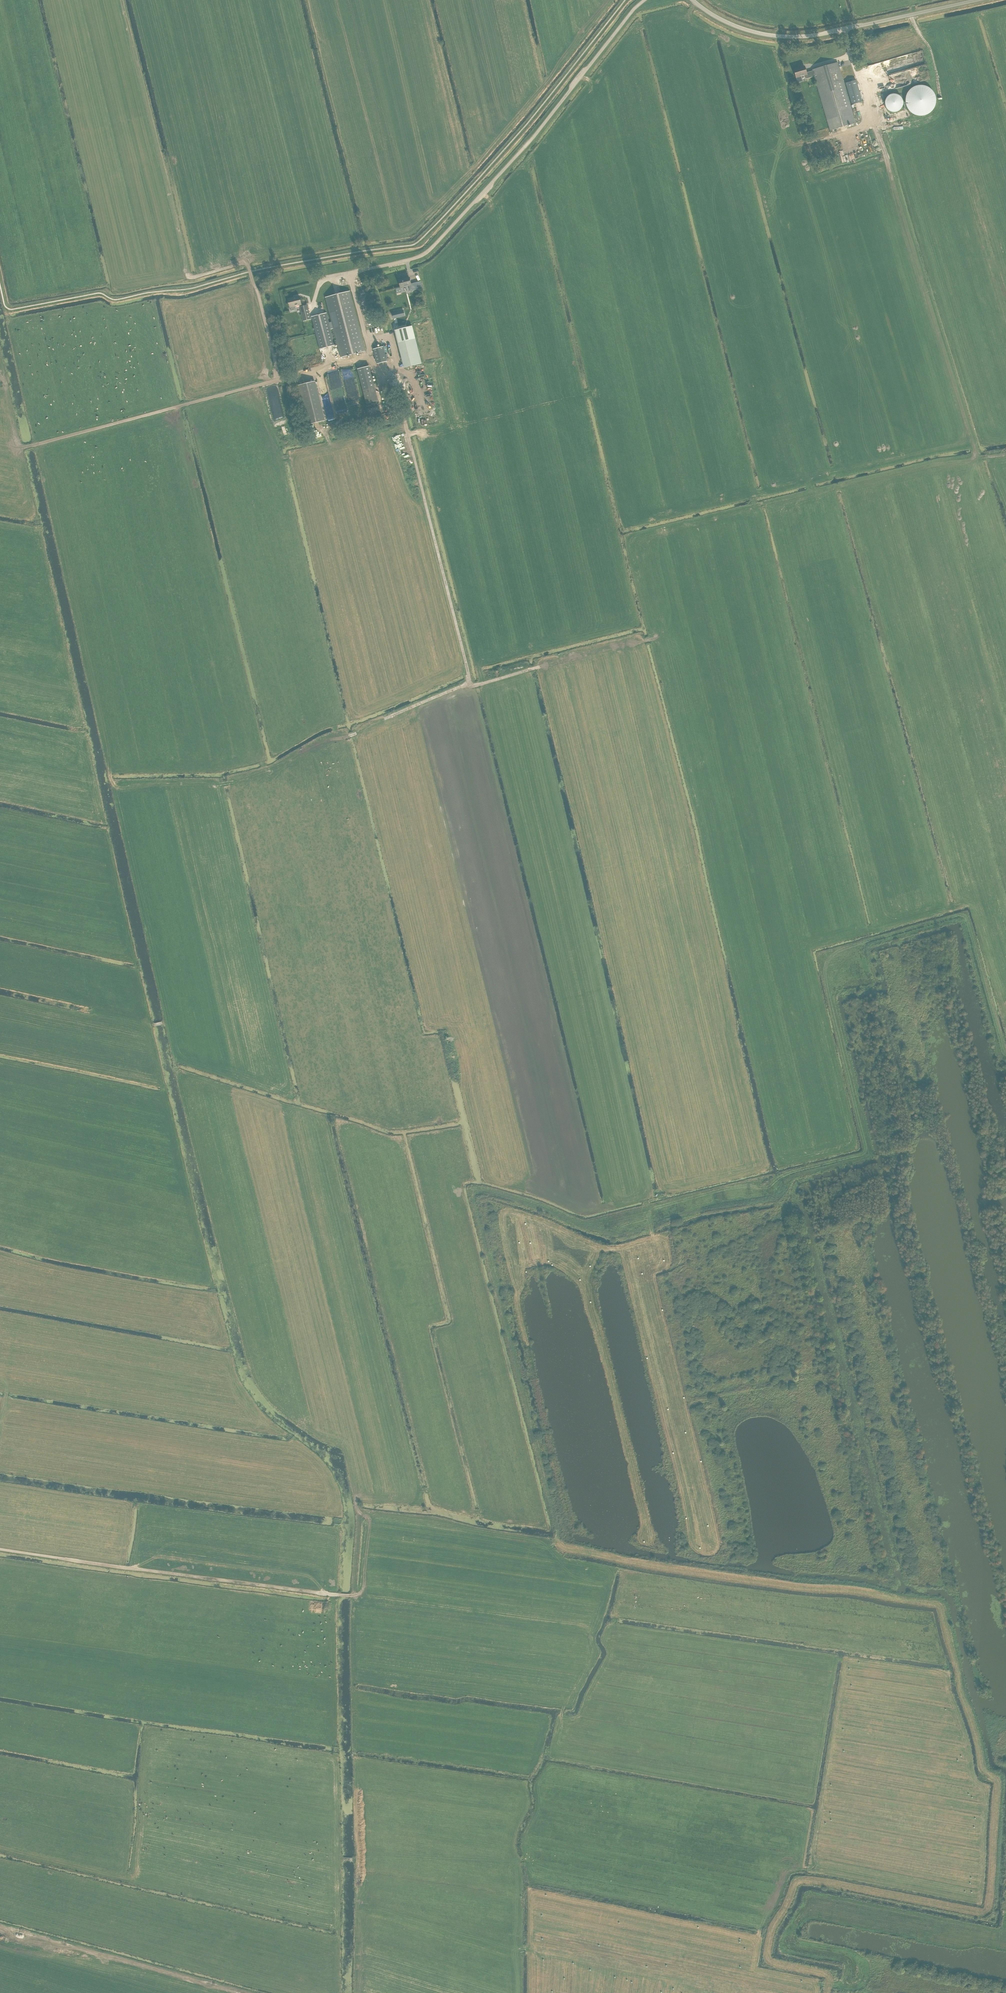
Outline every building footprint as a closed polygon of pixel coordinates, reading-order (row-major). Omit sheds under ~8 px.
[(855,123),(838,62),(812,70),(812,71),(806,72),(804,66),(794,69),(796,78),(805,75),(806,79),(814,76),(830,130),(855,123)] [(852,104),(862,101),(856,80),(846,83),(852,104)] [(929,88),(926,86),(923,85),(919,85),(916,86),(913,87),(910,89),(908,92),(906,95),(905,99),(905,102),(906,106),(908,109),(910,112),(913,114),(917,115),(920,116),(923,115),(927,114),(930,112),(932,110),(934,107),(935,104),(936,100),(935,97),(934,93),(932,91),(929,88)] [(888,110),(890,111),(893,112),(895,112),(898,111),(900,109),(902,107),(903,104),(902,101),(902,99),(900,96),(898,95),(895,94),(893,94),(890,94),(888,96),(886,98),(885,100),(885,103),(885,105),(886,108),(888,110)] [(411,284),(409,277),(398,280),(400,288),(409,286),(410,291),(423,288),(421,281),(411,284)] [(365,351),(350,291),(325,297),(332,325),(330,325),(326,313),(311,317),(310,317),(307,305),(302,306),(301,305),(299,296),(288,299),(290,308),(300,305),(300,307),(303,321),(311,319),(312,318),(320,349),(335,345),(331,329),(333,329),(341,357),(365,351)] [(405,368),(422,363),(412,326),(396,330),(405,368)] [(377,364),(387,361),(383,347),(373,349),(377,364)] [(366,404),(378,401),(375,388),(369,366),(357,369),(366,404)] [(308,424),(324,420),(315,381),(299,385),(308,424)] [(343,395),(334,397),(337,412),(347,410),(343,395)]
